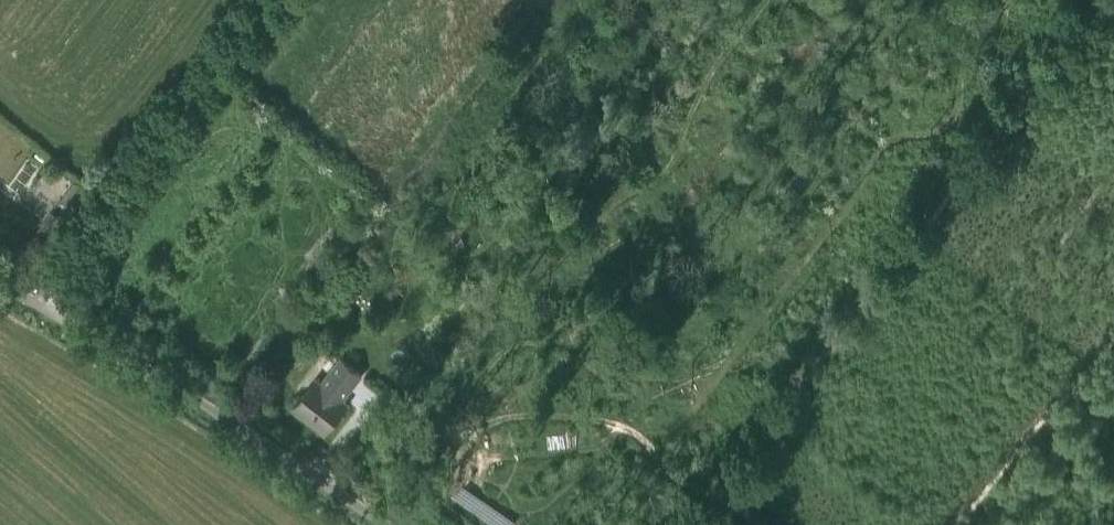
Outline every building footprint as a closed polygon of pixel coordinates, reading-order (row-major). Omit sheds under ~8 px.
[(75,181),(60,200),(69,207),(84,188),(75,181)] [(61,219),(51,211),(42,224),(52,232),(61,219)] [(351,388),(361,375),(340,358),(321,383),(316,379),(293,408),(324,432),(347,403),(337,395),(345,384),(351,388)]
